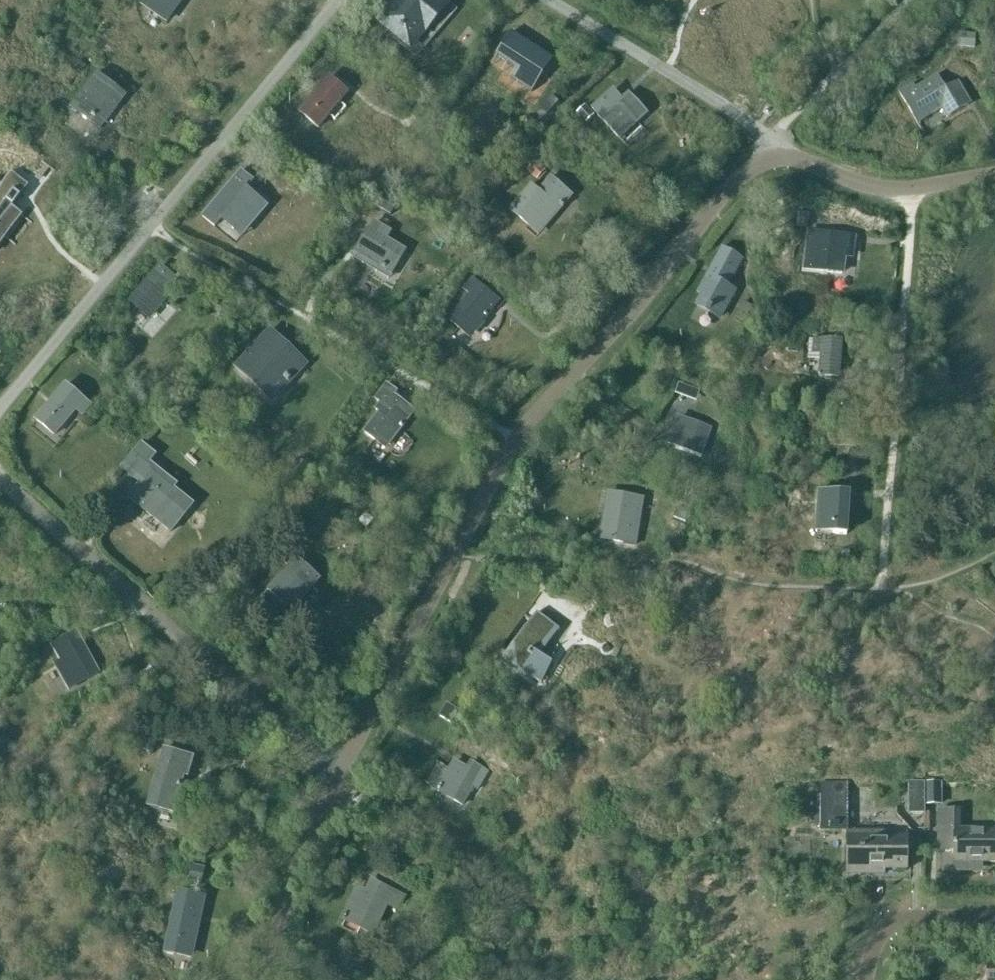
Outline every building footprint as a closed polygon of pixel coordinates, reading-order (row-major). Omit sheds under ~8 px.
[(143,5),(166,22),(181,2),(179,1),(180,0),(147,0),(143,5)] [(373,20),(392,37),(407,20),(420,31),(444,2),(442,0),(390,0),(373,20)] [(512,33),(496,58),(516,71),(510,79),(532,93),(554,60),(512,33)] [(974,48),(975,36),(960,35),(959,47),(974,48)] [(126,97),(96,74),(71,108),(100,130),(126,97)] [(898,93),(917,126),(942,111),(946,120),(972,105),(959,81),(945,89),(937,76),(915,89),(912,84),(898,93)] [(347,94),(329,78),(300,113),(318,129),(347,94)] [(613,91),(592,110),(620,140),(647,115),(628,95),(622,101),(613,91)] [(551,97),(540,109),(547,116),(559,104),(551,97)] [(418,105),(409,114),(417,121),(425,112),(418,105)] [(593,117),(584,108),(576,115),(585,124),(593,117)] [(534,163),(526,173),(536,182),(545,172),(534,163)] [(241,172),(203,218),(215,228),(221,220),(234,231),(260,201),(247,190),(253,182),(241,172)] [(23,216),(22,215),(13,208),(29,186),(12,173),(0,189),(0,247),(23,216)] [(536,216),(547,226),(572,197),(551,178),(539,192),(531,186),(510,210),(528,226),(536,216)] [(396,209),(383,201),(377,209),(390,217),(396,209)] [(798,211),(795,227),(806,229),(809,213),(798,211)] [(405,251),(393,244),(387,241),(392,233),(374,223),(370,230),(369,229),(355,252),(392,274),(405,251)] [(809,232),(805,269),(842,274),(845,250),(847,250),(853,251),(854,237),(809,232)] [(726,290),(743,260),(722,248),(698,292),(703,295),(698,305),(707,310),(706,311),(710,313),(711,312),(721,317),(733,294),(726,290)] [(160,268),(130,303),(141,312),(144,307),(153,315),(180,284),(160,268)] [(464,289),(471,295),(449,321),(459,329),(462,326),(472,334),(474,332),(476,333),(485,323),(483,321),(485,319),(486,319),(488,316),(487,316),(494,308),(488,303),(493,298),(472,280),(464,289)] [(214,300),(209,310),(220,316),(225,307),(214,300)] [(744,322),(752,307),(744,303),(735,318),(744,322)] [(259,353),(255,349),(237,368),(255,384),(258,381),(271,393),(283,379),(288,384),(305,366),(274,337),(259,353)] [(819,376),(838,377),(841,340),(814,338),(813,352),(821,352),(819,376)] [(66,386),(36,420),(54,436),(66,423),(60,418),(71,406),(76,411),(82,416),(90,407),(84,402),(66,386)] [(377,438),(388,446),(409,418),(403,413),(408,408),(394,397),(397,393),(387,386),(376,399),(382,404),(377,410),(380,413),(365,433),(375,441),(377,438)] [(679,386),(677,394),(688,398),(691,390),(679,386)] [(675,447),(701,456),(710,429),(679,418),(675,427),(681,429),(675,447)] [(174,529),(193,505),(132,457),(122,469),(141,484),(129,498),(159,523),(171,532),(174,529)] [(819,491),(816,533),(817,533),(817,530),(833,531),(832,534),(847,535),(850,493),(819,491)] [(616,495),(612,516),(605,515),(601,540),(638,546),(646,500),(616,495)] [(686,523),(690,513),(677,508),(673,519),(686,523)] [(365,514),(359,522),(367,528),(373,521),(365,514)] [(283,562),(289,567),(268,591),(290,611),(319,579),(297,559),(300,556),(294,550),(283,562)] [(560,630),(537,613),(502,659),(522,673),(541,684),(552,662),(537,655),(555,632),(560,630)] [(53,646),(61,662),(55,665),(67,686),(85,677),(87,680),(98,674),(76,634),(53,646)] [(447,705),(440,717),(450,723),(457,711),(447,705)] [(157,739),(146,736),(142,752),(153,755),(157,739)] [(164,749),(148,805),(157,808),(159,804),(174,808),(184,775),(176,772),(182,754),(164,749)] [(441,768),(431,786),(438,791),(438,792),(439,793),(440,792),(455,800),(454,801),(463,805),(472,788),(477,790),(487,772),(474,765),(470,772),(454,763),(449,772),(441,768)] [(908,781),(908,814),(925,814),(925,781),(908,781)] [(926,781),(926,794),(941,793),(941,781),(926,781)] [(848,782),(821,782),(821,832),(848,832),(848,782)] [(954,852),(954,863),(994,863),(994,830),(959,830),(959,811),(938,811),(938,852),(954,852)] [(884,832),(847,832),(847,875),(884,876),(884,871),(907,871),(907,837),(884,837),(884,832)] [(189,880),(201,883),(204,870),(192,867),(189,880)] [(343,921),(369,932),(373,934),(387,904),(397,909),(403,896),(375,884),(369,896),(358,891),(346,916),(343,921)] [(197,919),(202,897),(178,891),(165,952),(175,954),(176,950),(192,954),(199,920),(197,919)] [(987,960),(987,979),(994,979),(994,960),(987,960)]
